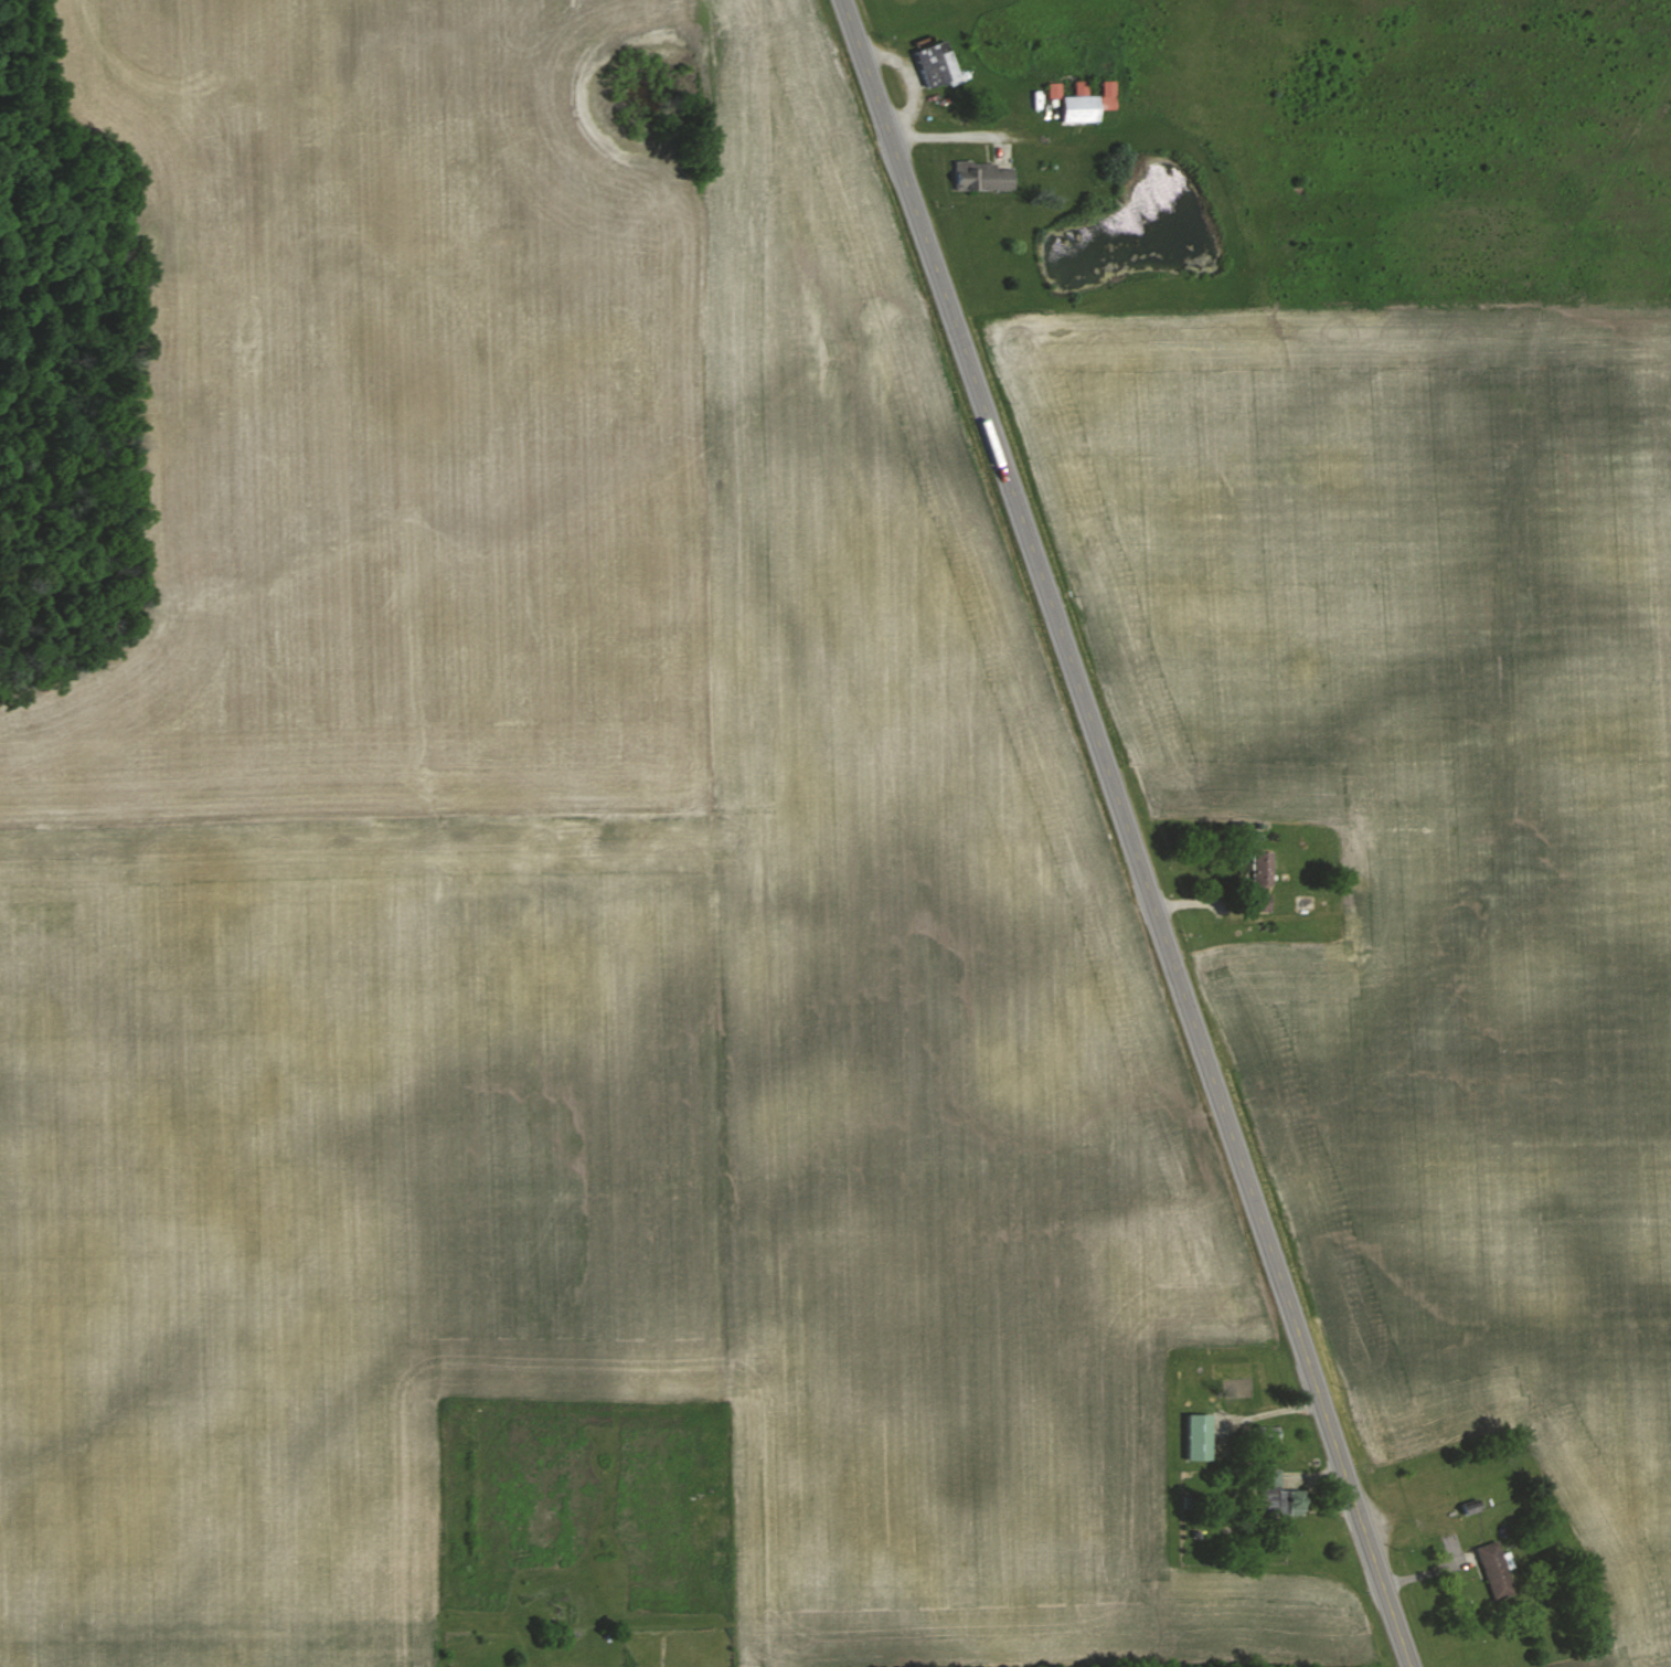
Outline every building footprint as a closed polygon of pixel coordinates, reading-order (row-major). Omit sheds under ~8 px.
[(922,90),(955,81),(944,40),(911,49),(922,90)] [(1093,121),(1093,110),(1111,109),(1110,79),(1044,80),(1045,98),(1056,98),(1057,122),(1093,121)] [(991,161),(949,161),(949,190),(1008,190),(1008,167),(991,167),(991,161)] [(1268,850),(1250,850),(1250,911),(1268,911),(1268,850)] [(1183,1459),(1206,1459),(1206,1413),(1183,1413),(1183,1459)] [(1258,1513),(1300,1513),(1300,1489),(1277,1489),(1277,1469),(1258,1469),(1258,1513)] [(1512,1593),(1495,1540),(1473,1547),(1490,1600),(1512,1593)] [(662,1636),(644,1636),(644,1650),(662,1650),(662,1636)]
